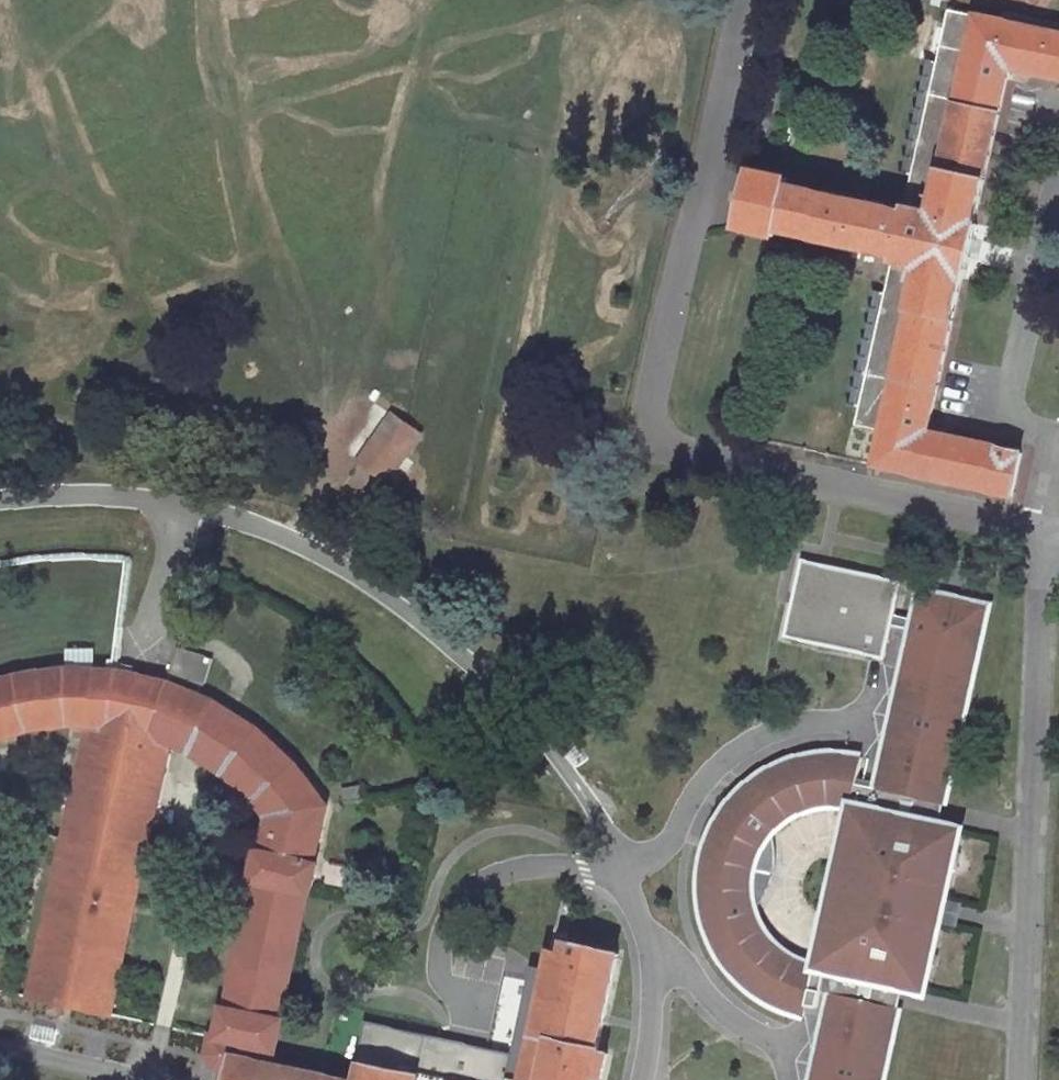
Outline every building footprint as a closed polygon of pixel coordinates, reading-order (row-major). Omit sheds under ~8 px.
[(986,173),(992,148),(1010,68),(1058,80),(1058,23),(1005,11),(1003,20),(950,8),(916,157),(986,173)] [(975,222),(986,173),(916,157),(903,212),(786,186),(788,178),(752,170),(739,228),(775,236),(776,230),(846,245),(894,256),(889,282),(884,302),(954,318),(963,278),(966,278),(979,223),(975,222)] [(948,345),(954,318),(884,302),(856,424),(881,430),(873,463),(1013,495),(1023,453),(928,432),(948,345)] [(374,414),(341,461),(368,480),(401,433),(374,414)] [(857,785),(849,808),(816,964),(808,1005),(819,1008),(822,992),(831,994),(812,1079),(883,1079),(899,1007),(891,1006),(896,986),(904,988),(925,993),(926,989),(940,923),(941,920),(943,910),(945,901),(946,898),(961,832),(961,829),(940,824),(932,822),(936,802),(944,804),(989,606),(962,600),(961,604),(947,601),(948,597),(920,590),(914,619),(895,615),(903,581),(802,559),(785,637),(885,660),(893,625),(911,629),(876,788),(857,785)] [(205,686),(214,659),(178,647),(169,674),(205,686)] [(265,1064),(268,1051),(276,1053),(278,1046),(283,1020),(281,1020),(308,895),(311,896),(312,890),(318,864),(315,863),(327,805),(321,795),(319,796),(317,794),(319,792),(299,767),(284,752),(271,740),(239,716),(226,708),(202,696),(179,686),(167,682),(159,679),(146,676),(145,678),(140,677),(141,675),(132,673),(132,676),(122,675),(122,672),(116,671),(103,670),(95,669),(85,669),(84,671),(78,671),(78,669),(67,669),(58,669),(41,671),(28,673),(7,678),(0,680),(0,739),(15,734),(42,728),(56,726),(71,725),(91,725),(30,996),(67,1004),(73,1005),(110,1013),(170,743),(179,747),(199,758),(213,766),(228,777),(245,792),(259,806),(267,817),(260,850),(257,850),(250,882),(253,882),(225,1007),(223,1007),(218,1029),(220,1030),(219,1034),(217,1034),(217,1035),(211,1034),(211,1035),(210,1038),(219,1039),(234,1063),(232,1071),(230,1079),(338,1079),(265,1064)] [(857,785),(863,757),(854,755),(850,755),(836,754),(824,754),(807,756),(793,760),(785,763),(775,766),(767,771),(755,778),(745,786),(740,790),(734,797),(728,804),(723,812),(718,819),(711,832),(708,841),(705,848),(702,860),(701,871),(700,882),(700,897),(701,907),(704,920),(707,929),(711,938),(714,946),(719,955),(729,969),(740,981),(750,990),(757,995),(766,1001),(774,1005),(782,1008),(791,1012),(797,1014),(805,1016),(808,1005),(816,964),(789,955),(773,941),(766,932),(760,922),(753,899),(753,870),(760,850),(765,840),(776,826),(793,813),(821,803),(849,808),(857,785)] [(936,802),(932,822),(940,824),(942,814),(944,804),(936,802)] [(367,1023),(358,1067),(362,1068),(360,1079),(592,1079),(592,1077),(603,1079),(609,1054),(598,1051),(604,1022),(606,1015),(619,954),(585,946),(574,944),(565,942),(553,939),(547,970),(527,1059),(367,1023)] [(904,988),(896,986),(891,1006),(899,1007),(901,998),(904,988)] [(206,1053),(216,1069),(232,1071),(234,1063),(219,1039),(210,1038),(206,1053)]
